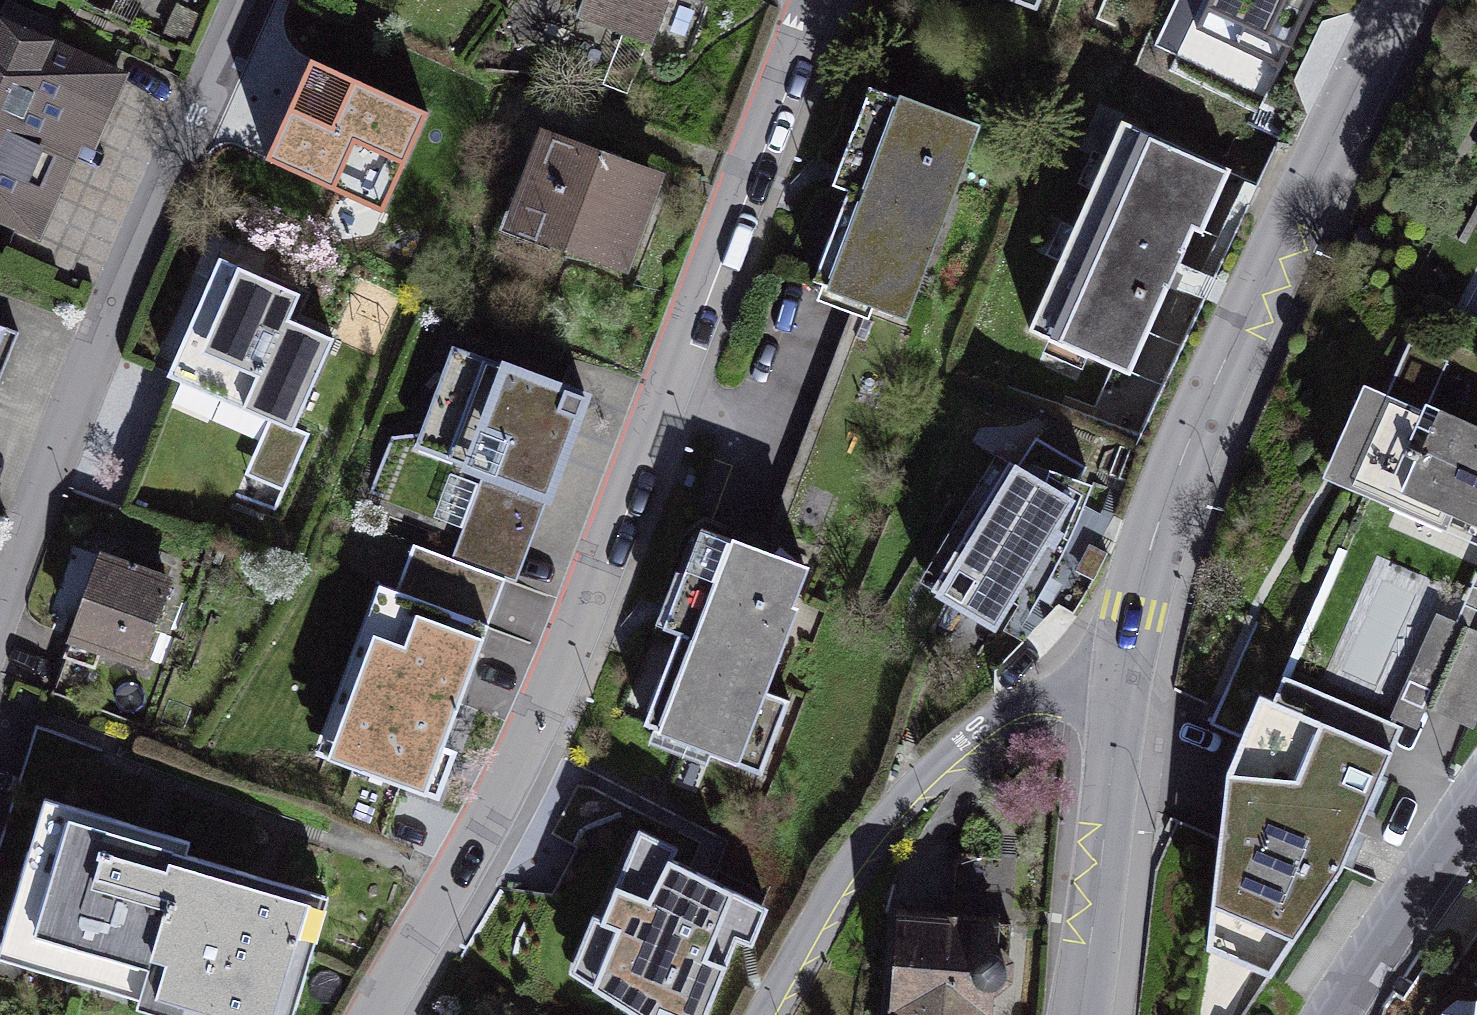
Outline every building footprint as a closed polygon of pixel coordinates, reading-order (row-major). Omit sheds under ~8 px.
[(201,13),(206,0),(169,0),(201,13)] [(558,9),(652,40),(665,0),(561,0),(558,9)] [(1159,25),(1283,88),(1327,0),(1172,0),(1159,25)] [(0,36),(0,243),(63,267),(134,88),(0,36)] [(438,126),(300,69),(266,149),(404,207),(438,126)] [(920,343),(991,133),(867,91),(796,301),(920,343)] [(1245,178),(1122,129),(1038,339),(1160,388),(1245,178)] [(667,189),(538,147),(508,238),(637,280),(667,189)] [(302,293),(220,261),(173,385),(280,426),(257,487),(302,504),(322,450),(298,441),(334,347),(289,329),(302,293)] [(0,322),(0,420),(33,334),(0,322)] [(1367,387),(1324,486),(1452,542),(1455,525),(1476,534),(1476,427),(1440,411),(1457,373),(1413,354),(1394,398),(1367,387)] [(583,397),(446,361),(418,466),(555,502),(583,397)] [(1082,503),(1003,457),(925,591),(1004,637),(1082,503)] [(759,795),(838,594),(724,550),(645,750),(759,795)] [(188,595),(97,564),(68,650),(159,681),(188,595)] [(479,641),(380,607),(324,767),(423,802),(479,641)] [(1442,628),(1409,708),(1476,736),(1476,643),(1442,628)] [(1262,722),(1229,793),(1200,1014),(1242,1014),(1337,878),(1382,764),(1262,722)] [(182,864),(188,842),(119,823),(35,800),(0,927),(0,969),(143,1009),(182,864)] [(634,851),(569,979),(640,1014),(693,1014),(747,908),(634,851)] [(143,1009),(166,1014),(287,1014),(318,901),(253,883),(182,864),(143,1009)] [(896,917),(889,1014),(994,1014),(995,997),(1014,998),(1019,925),(896,917)]
